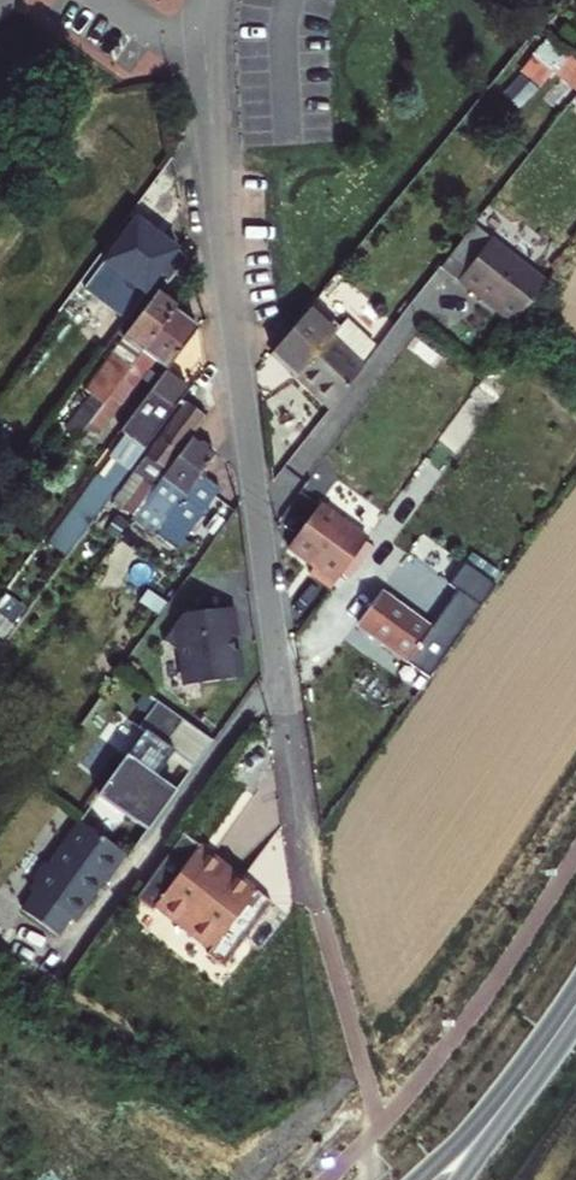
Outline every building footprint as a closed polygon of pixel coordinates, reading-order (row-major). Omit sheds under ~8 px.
[(545,40),(532,56),(563,82),(575,66),(575,65),(545,40)] [(159,172),(138,201),(153,212),(173,183),(159,172)] [(177,252),(128,215),(83,277),(102,291),(108,284),(138,306),(152,287),(160,275),(177,252)] [(470,229),(439,269),(512,327),(544,286),(470,229)] [(186,259),(177,252),(160,275),(170,282),(186,262),(186,259)] [(112,396),(172,311),(177,305),(152,287),(138,306),(118,334),(124,338),(86,390),(91,394),(69,425),(83,435),(90,426),(112,396)] [(322,318),(308,307),(272,353),(333,402),(379,343),(342,312),(336,320),(327,312),(322,318)] [(195,328),(172,311),(112,396),(122,403),(153,360),(166,369),(194,329),(195,328)] [(91,529),(188,392),(163,374),(138,408),(143,412),(111,456),(116,459),(74,517),(91,529)] [(112,396),(90,426),(100,434),(122,403),(112,396)] [(189,439),(204,418),(187,406),(137,477),(153,489),(159,480),(189,439)] [(189,439),(159,480),(184,498),(200,476),(213,458),(213,455),(189,439)] [(37,463),(28,474),(44,486),(52,474),(37,463)] [(200,476),(184,498),(157,536),(175,549),(218,488),(200,476)] [(153,489),(137,477),(116,507),(132,518),(153,489)] [(153,489),(132,518),(157,536),(184,498),(159,480),(153,489)] [(326,591),(362,542),(317,508),(289,547),(314,566),(306,577),(326,591)] [(91,529),(74,517),(59,538),(76,550),(91,529)] [(470,558),(462,568),(492,590),(507,570),(489,557),(482,566),(470,558)] [(362,634),(427,680),(492,590),(462,568),(458,565),(431,602),(441,608),(425,629),(375,593),(353,623),(364,631),(362,634)] [(186,647),(190,679),(239,671),(233,628),(239,627),(235,601),(186,607),(168,634),(186,647)] [(128,752),(99,793),(150,826),(181,787),(162,773),(178,750),(168,742),(185,717),(157,698),(140,725),(150,733),(133,757),(128,752)] [(110,880),(129,851),(81,820),(53,862),(46,864),(38,877),(40,883),(35,890),(39,893),(28,911),(65,934),(77,916),(81,919),(107,879),(110,880)] [(230,860),(181,825),(135,890),(154,904),(158,899),(185,919),(230,860)] [(277,894),(230,860),(185,919),(213,941),(209,946),(230,960),(277,894)]
